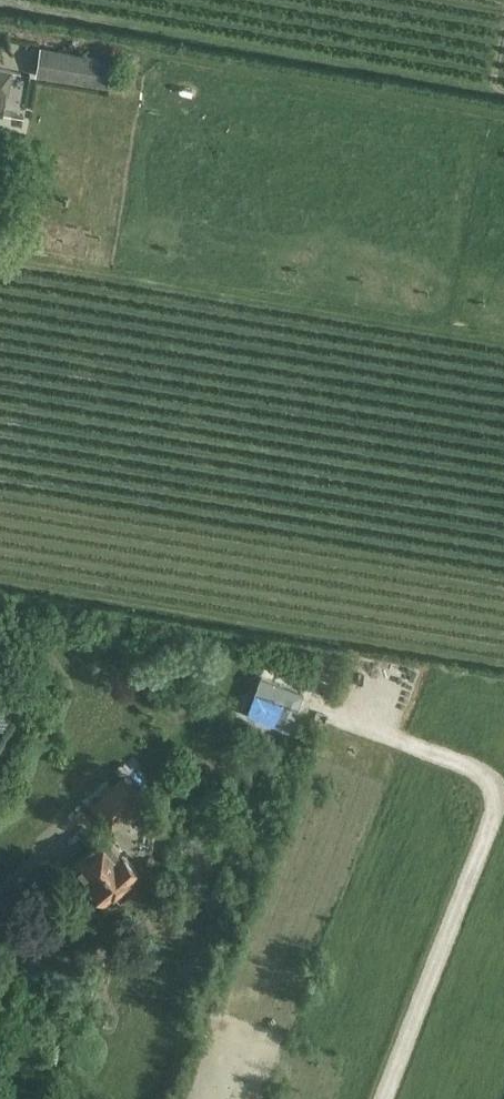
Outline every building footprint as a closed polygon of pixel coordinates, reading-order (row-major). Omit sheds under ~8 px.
[(105,86),(109,59),(41,47),(36,75),(105,86)] [(3,115),(7,93),(8,93),(11,71),(0,69),(0,114),(3,115)] [(4,688),(8,680),(0,676),(0,686),(4,688)] [(94,805),(113,827),(144,801),(125,778),(94,805)] [(90,883),(104,899),(114,891),(121,900),(136,887),(129,878),(139,870),(125,853),(125,854),(108,834),(76,861),(93,881),(90,883)]
